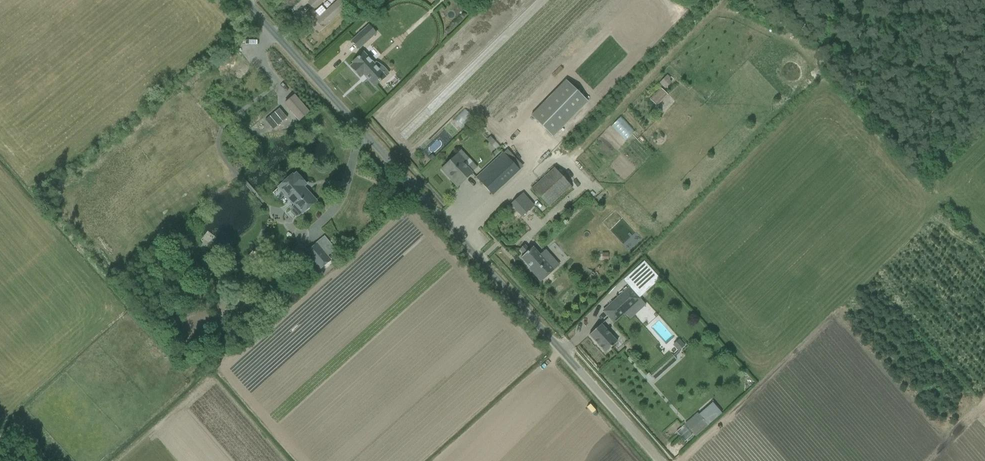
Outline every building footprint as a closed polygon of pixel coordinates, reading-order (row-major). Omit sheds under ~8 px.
[(312,10),(305,17),(318,32),(326,25),(337,15),(345,8),(339,0),(331,8),(326,12),(321,6),(315,12),(313,10),(312,10)] [(307,4),(312,10),(313,10),(324,0),(311,0),(307,4)] [(358,50),(376,34),(369,26),(351,42),(358,50)] [(374,87),(382,80),(388,74),(383,67),(375,61),(372,64),(363,54),(360,56),(352,63),(353,64),(350,66),(360,78),(363,75),(374,87)] [(667,75),(659,83),(665,89),(671,82),(669,80),(671,78),(667,75)] [(565,80),(530,115),(553,137),(587,102),(565,80)] [(663,109),(673,98),(664,90),(654,101),(663,109)] [(308,113),(294,96),(285,104),(299,121),(308,113)] [(279,110),(265,121),(273,130),(287,119),(279,110)] [(456,139),(476,119),(468,111),(447,132),(456,139)] [(490,136),(486,140),(491,145),(495,142),(490,136)] [(545,163),(554,154),(551,150),(541,159),(545,163)] [(509,155),(523,171),(527,168),(512,152),(509,155)] [(492,195),(500,189),(520,170),(503,153),(476,178),(492,195)] [(459,185),(466,179),(472,174),(455,156),(441,170),(449,178),(450,176),(459,185)] [(531,188),(548,207),(571,186),(553,168),(531,188)] [(278,188),(294,205),(291,208),(291,211),(291,213),(295,217),(296,217),(299,216),(316,201),(308,192),(307,193),(302,188),(306,185),(296,173),(293,176),(292,175),(285,182),(278,188)] [(523,194),(510,205),(521,217),(534,206),(523,194)] [(324,236),(304,252),(318,271),(331,260),(327,256),(335,250),(324,236)] [(554,270),(533,247),(529,250),(525,245),(519,250),(524,255),(520,258),(530,268),(529,269),(540,282),(554,270)] [(629,287),(607,307),(612,313),(608,317),(614,324),(625,314),(630,320),(646,305),(641,300),(641,299),(640,297),(660,279),(644,262),(623,280),(629,287)] [(217,321),(208,330),(213,334),(218,340),(227,330),(222,325),(222,326),(217,321)] [(601,324),(589,335),(605,353),(617,342),(601,324)] [(679,340),(673,345),(679,351),(684,346),(679,340)] [(702,418),(689,429),(695,436),(708,425),(702,418)]
